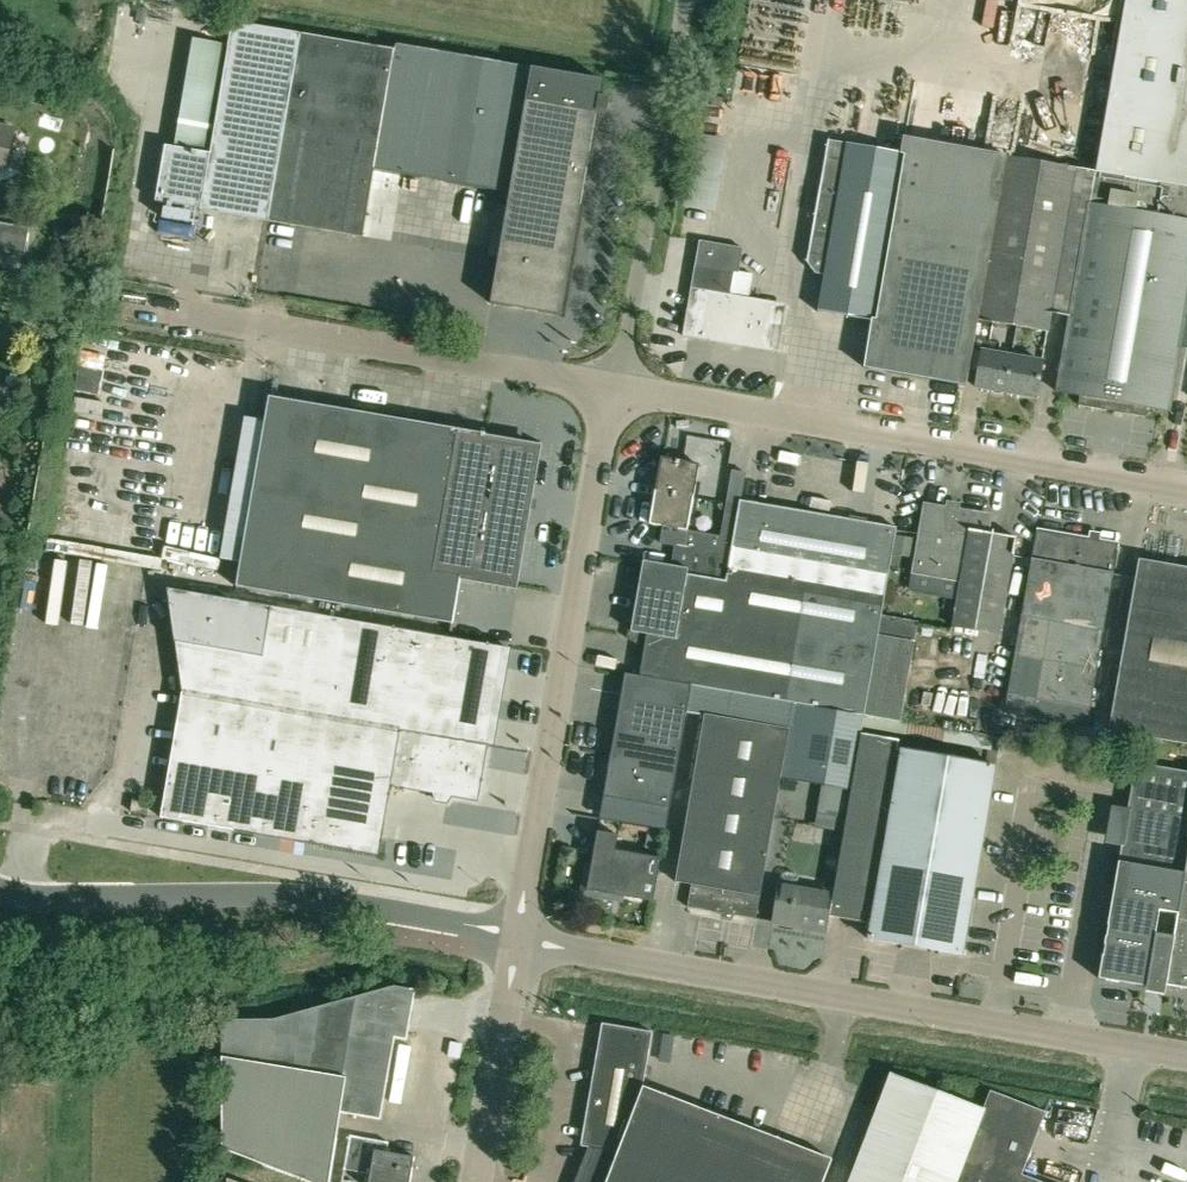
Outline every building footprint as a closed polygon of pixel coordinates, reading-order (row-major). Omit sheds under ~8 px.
[(1096,170),(1080,262),(1070,316),(1062,364),(1057,391),(1080,395),(1079,405),(1144,416),(1146,407),(1170,411),(1181,348),(1186,349),(1186,0),(1126,0),(1096,170)] [(166,145),(156,201),(201,208),(201,210),(269,221),(301,34),(232,23),(211,153),(166,145)] [(301,34),(269,221),(363,238),(374,170),(394,50),(301,34)] [(394,50),(374,170),(510,193),(491,303),(561,315),(580,204),(583,190),(596,112),(607,114),(610,98),(599,96),(602,80),(395,44),(394,50)] [(0,125),(0,168),(5,170),(15,129),(0,125)] [(978,319),(1004,154),(904,136),(901,152),(828,140),(807,263),(815,274),(824,276),(818,312),(872,321),(864,367),(966,385),(978,319)] [(1080,262),(1096,170),(1004,154),(978,319),(1047,331),(1051,313),(1070,316),(1080,262)] [(7,247),(6,253),(25,256),(29,228),(0,223),(0,246),(7,247)] [(686,320),(683,336),(777,352),(784,312),(773,310),(774,302),(730,295),(734,269),(696,263),(692,286),(691,288),(686,320)] [(1006,392),(1013,357),(982,351),(976,387),(990,389),(993,393),(997,395),(1001,395),(1006,392)] [(1037,398),(1043,362),(1013,357),(1006,392),(1037,398)] [(77,377),(102,381),(104,369),(79,364),(77,377)] [(75,390),(99,395),(102,382),(77,377),(75,390)] [(221,559),(241,563),(237,587),(454,624),(462,578),(515,587),(527,514),(521,513),(524,491),(531,492),(539,448),(485,438),(486,434),(270,397),(266,421),(246,417),(221,559)] [(693,497),(699,464),(662,458),(656,491),(693,497)] [(732,470),(725,510),(739,513),(741,501),(746,472),(732,470)] [(684,546),(693,497),(656,491),(651,524),(663,526),(660,542),(684,546)] [(739,513),(730,565),(749,568),(746,585),(804,596),(786,702),(794,703),(865,714),(882,614),(897,528),(741,501),(739,513)] [(991,515),(958,509),(959,504),(948,502),(947,508),(925,504),(914,573),(960,581),(952,626),(1000,634),(1016,538),(987,533),(991,515)] [(698,576),(698,577),(727,582),(730,565),(739,513),(725,510),(718,552),(703,549),(698,576)] [(1091,703),(1120,537),(1118,537),(1118,543),(1099,539),(1099,535),(1091,533),(1090,538),(1038,529),(1039,523),(1038,523),(1009,689),(1091,703)] [(894,549),(913,552),(916,538),(897,535),(894,549)] [(1111,730),(1186,744),(1186,568),(1140,560),(1136,585),(1111,730)] [(635,608),(631,632),(647,634),(640,677),(786,702),(804,596),(746,585),(749,568),(730,565),(727,582),(698,577),(698,576),(687,574),(688,569),(644,562),(636,608),(635,608)] [(165,796),(161,818),(234,830),(306,842),(345,620),(168,590),(180,671),(182,692),(180,709),(174,744),(168,776),(168,780),(165,796)] [(882,614),(865,714),(902,721),(919,621),(882,614)] [(345,620),(306,842),(353,851),(379,856),(382,841),(392,842),(396,820),(385,818),(391,785),(434,792),(436,800),(447,802),(451,795),(477,800),(487,744),(488,744),(505,648),(345,620)] [(625,674),(604,796),(670,808),(686,711),(705,715),(789,729),(794,703),(786,702),(640,677),(625,674)] [(846,818),(862,730),(865,714),(794,703),(789,729),(781,778),(821,785),(816,813),(846,818)] [(705,715),(676,882),(692,884),(688,907),(757,918),(781,778),(789,729),(705,715)] [(872,924),(902,751),(904,737),(862,730),(846,818),(834,892),(829,916),(872,924)] [(869,939),(963,955),(995,767),(902,751),(872,924),(869,939)] [(1166,985),(1186,862),(1186,771),(1136,762),(1099,978),(1146,986),(1145,992),(1164,996),(1166,985)] [(150,802),(133,799),(131,811),(148,814),(150,802)] [(614,894),(653,901),(661,858),(615,850),(618,834),(598,831),(592,867),(586,866),(582,894),(614,899),(614,894)] [(1166,985),(1186,989),(1186,862),(1166,985)] [(829,916),(834,892),(780,883),(773,922),(827,931),(829,916)] [(223,1020),(222,1057),(221,1148),(310,1181),(328,1181),(340,1111),(380,1118),(394,1036),(406,1038),(415,990),(393,986),(275,1019),(223,1020)] [(832,1159),(643,1086),(645,1074),(652,1032),(602,1023),(581,1145),(590,1147),(576,1181),(823,1181),(832,1159)] [(1022,1174),(1046,1112),(990,1090),(984,1108),(891,1073),(877,1110),(850,1181),(1042,1181),(1022,1174)] [(350,1135),(344,1168),(371,1172),(369,1181),(410,1181),(414,1157),(386,1152),(388,1142),(350,1135)]
